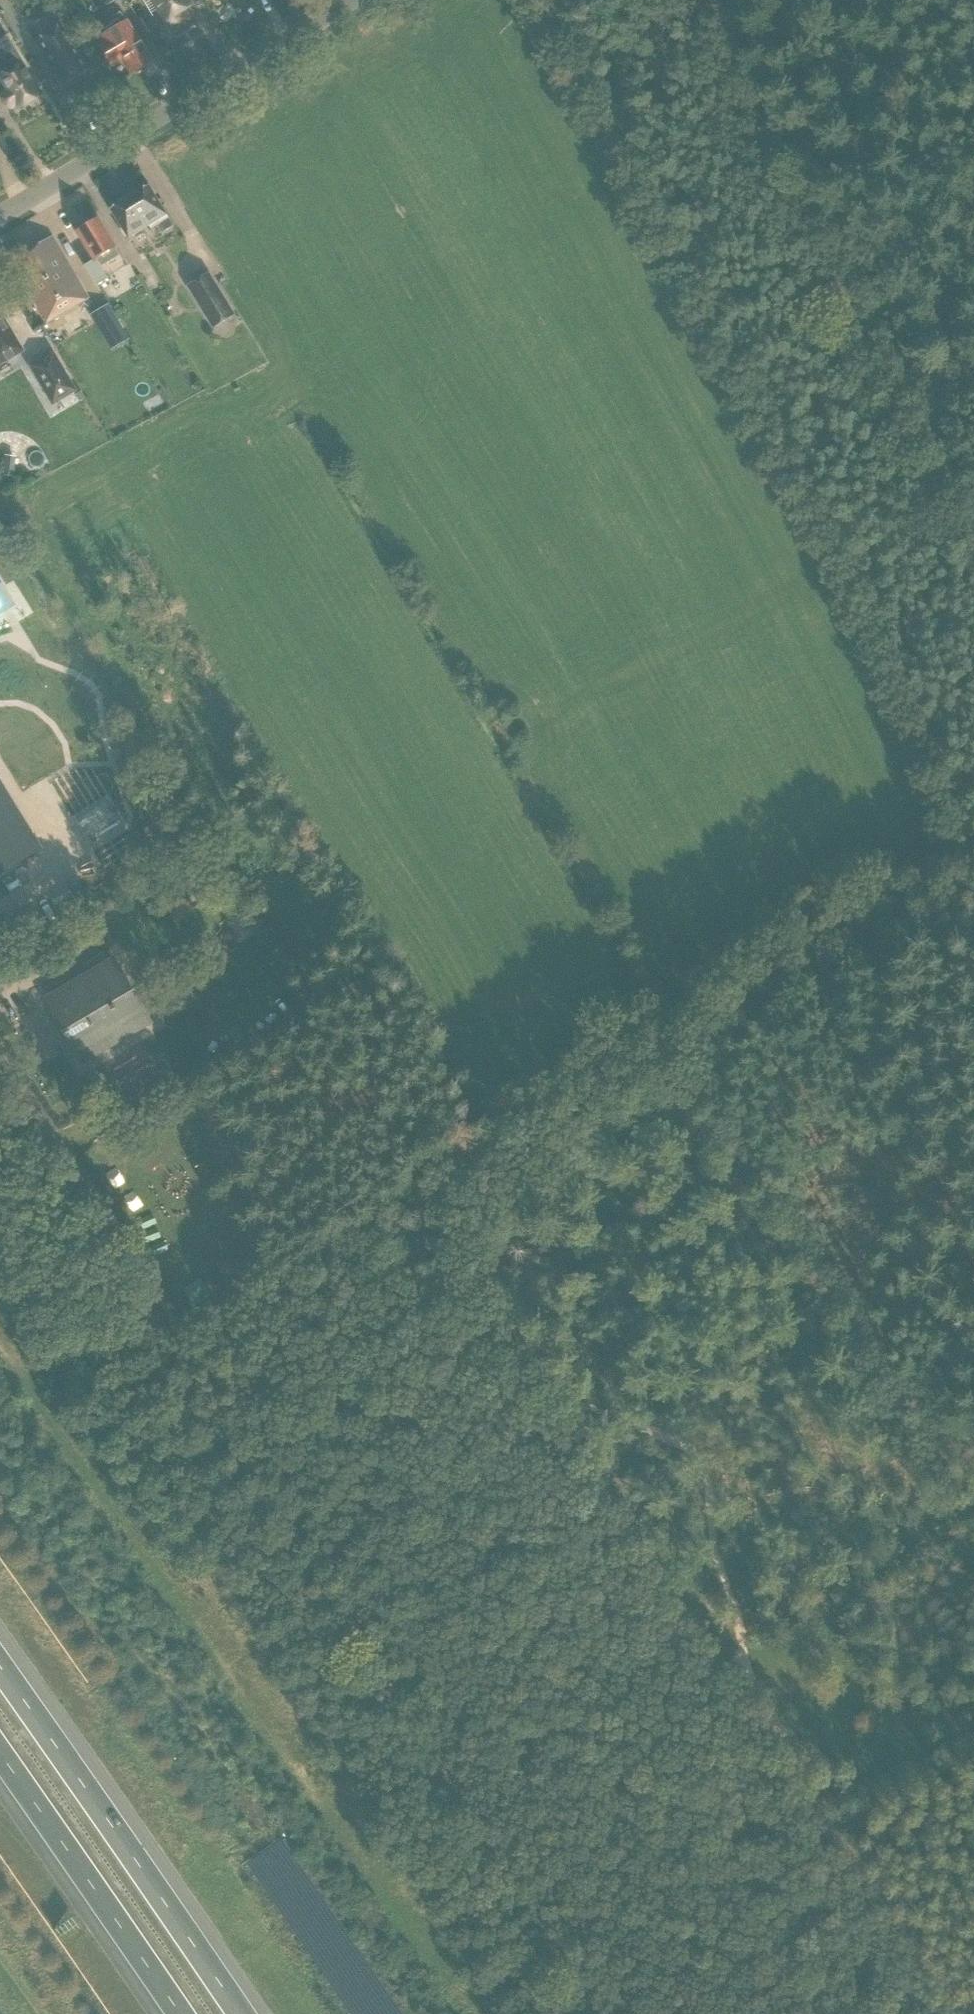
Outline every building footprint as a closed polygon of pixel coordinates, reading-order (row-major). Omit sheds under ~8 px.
[(163,16),(167,22),(170,21),(176,16),(176,13),(190,5),(188,0),(154,0),(163,16)] [(123,58),(132,73),(137,71),(139,71),(140,71),(143,70),(144,68),(145,65),(153,61),(136,31),(134,32),(122,12),(107,21),(110,26),(96,33),(102,43),(99,44),(112,65),(123,58)] [(67,82),(76,77),(78,78),(85,74),(85,71),(86,70),(60,27),(36,42),(51,67),(56,64),(67,82)] [(18,57),(20,56),(8,35),(0,40),(0,72),(2,75),(1,76),(10,90),(4,93),(3,98),(5,102),(8,105),(12,107),(18,103),(20,107),(24,104),(28,104),(32,104),(34,101),(35,97),(40,94),(18,57)] [(115,206),(111,208),(123,226),(121,228),(126,236),(128,235),(129,237),(150,223),(153,227),(160,223),(165,231),(174,225),(149,185),(145,187),(142,186),(137,190),(137,192),(123,201),(121,200),(115,203),(115,206)] [(128,264),(99,218),(77,231),(95,260),(87,265),(98,283),(128,264)] [(54,266),(40,244),(11,262),(48,322),(89,297),(65,259),(54,266)] [(209,272),(188,285),(214,327),(235,314),(209,272)] [(0,318),(0,355),(1,356),(2,355),(6,363),(23,352),(8,327),(7,329),(0,318)] [(23,339),(36,359),(46,353),(33,332),(23,339)] [(48,402),(71,389),(49,353),(27,367),(48,402)] [(9,598),(0,583),(0,603),(9,598)] [(0,795),(0,873),(35,851),(0,795)] [(71,890),(54,900),(62,914),(79,904),(71,890)] [(83,1061),(151,1021),(114,959),(69,985),(75,994),(52,1008),(83,1061)]
